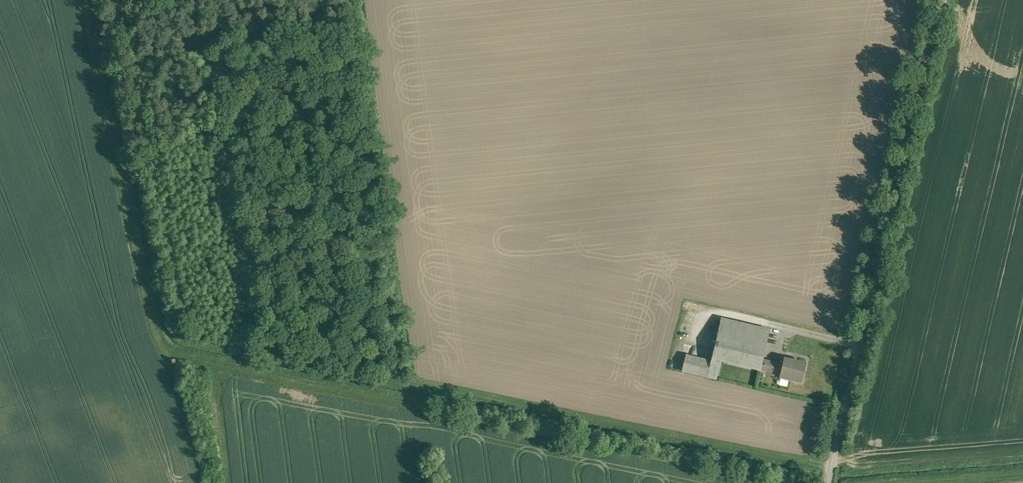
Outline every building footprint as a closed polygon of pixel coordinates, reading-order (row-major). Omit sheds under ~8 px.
[(768,336),(720,325),(711,362),(686,356),(682,371),(716,379),(721,361),(780,375),(782,365),(762,360),(768,336)] [(806,364),(784,359),(782,365),(780,375),(779,377),(801,382),(806,364)]
